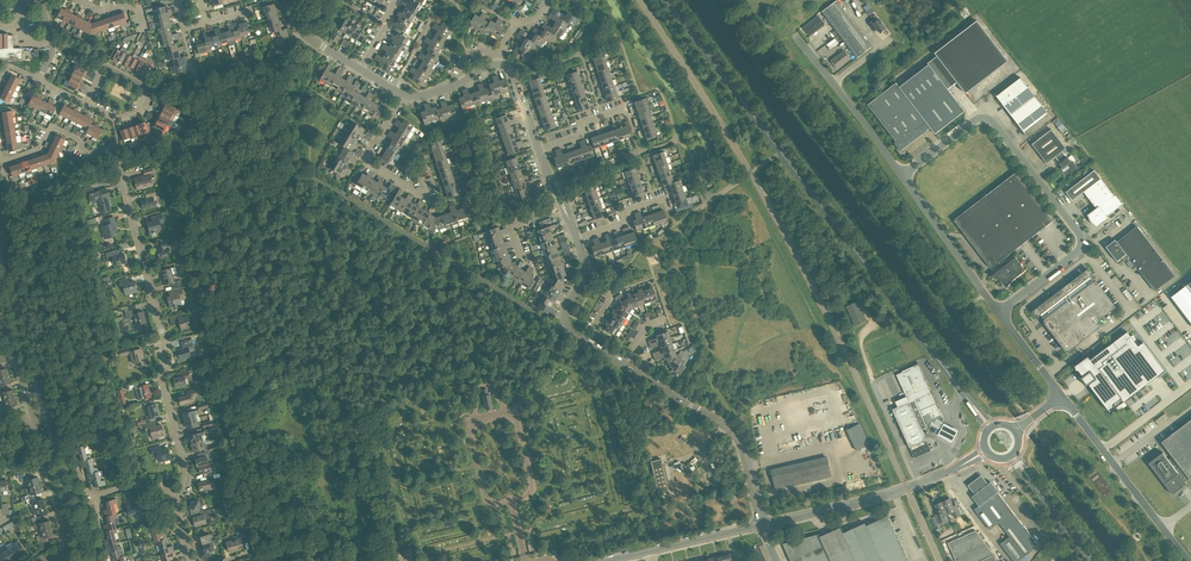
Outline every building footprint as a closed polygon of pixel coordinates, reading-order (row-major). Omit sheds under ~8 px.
[(222,0),(209,0),(207,1),(207,3),(213,2),(214,6),(215,9),(223,7),(222,4),(223,4),(222,0)] [(372,5),(378,8),(383,0),(375,0),(372,5)] [(418,10),(402,0),(400,3),(406,6),(404,9),(415,16),(418,10)] [(402,0),(418,10),(421,5),(413,0),(409,0),(409,1),(406,0),(402,0)] [(839,34),(854,23),(837,1),(822,12),(839,34)] [(266,13),(278,10),(278,7),(275,8),(274,4),(264,6),(266,13)] [(159,15),(171,12),(170,9),(168,10),(166,6),(163,7),(162,5),(157,6),(157,8),(159,15)] [(868,5),(864,8),(869,15),(874,12),(868,5)] [(63,20),(68,9),(66,8),(65,10),(61,8),(57,17),(63,20)] [(68,9),(63,20),(69,23),(73,14),(70,13),(71,11),(68,9)] [(415,16),(404,9),(402,13),(399,11),(398,13),(412,21),(415,16)] [(553,9),(550,13),(568,24),(573,27),(575,23),(576,24),(579,19),(568,13),(565,17),(553,9)] [(278,10),(266,13),(268,19),(277,17),(276,12),(279,12),(278,10)] [(121,14),(117,15),(121,24),(127,22),(123,11),(120,12),(121,14)] [(172,13),(171,12),(159,15),(160,21),(170,18),(169,14),(172,13)] [(475,14),(469,24),(468,26),(471,28),(472,26),(476,29),(485,13),(482,12),(479,17),(475,14)] [(412,21),(398,13),(397,15),(400,17),(397,20),(408,27),(412,21)] [(487,15),(485,13),(476,29),(480,31),(479,32),(482,34),(483,32),(489,23),(484,20),(487,15)] [(568,24),(550,13),(548,17),(556,22),(553,25),(564,32),(567,27),(566,27),(568,24)] [(73,14),(69,23),(74,26),(80,15),(77,14),(76,16),(73,14)] [(108,29),(105,19),(102,20),(100,14),(97,15),(102,31),(108,29)] [(113,14),(110,15),(114,27),(121,24),(117,15),(114,16),(113,14)] [(82,16),(80,15),(74,26),(80,29),(84,20),(81,18),(82,16)] [(93,22),(91,21),(85,31),(91,34),(102,31),(97,15),(94,16),(96,22),(93,23),(93,22)] [(108,18),(105,19),(108,29),(114,27),(110,15),(108,16),(108,18)] [(278,20),(277,17),(268,19),(269,26),(285,22),(284,19),(278,20)] [(818,17),(803,29),(809,36),(824,25),(818,17)] [(170,18),(160,21),(162,27),(172,24),(174,23),(174,21),(171,22),(170,18)] [(489,23),(483,32),(486,34),(487,32),(492,35),(500,20),(498,18),(495,23),(490,20),(489,23)] [(346,19),(339,30),(345,33),(351,23),(346,19)] [(877,29),(880,33),(886,29),(881,21),(878,23),(875,19),(869,24),(874,31),(877,29)] [(88,22),(84,20),(80,29),(85,31),(91,21),(89,20),(88,22)] [(408,27),(397,20),(395,24),(390,20),(388,23),(405,32),(408,27)] [(503,21),(500,20),(492,35),(495,37),(495,39),(498,40),(503,31),(504,29),(500,26),(503,21)] [(240,33),(241,35),(245,34),(244,32),(250,31),(247,21),(237,23),(239,28),(240,33)] [(453,31),(455,28),(443,21),(441,25),(442,26),(441,27),(439,26),(440,26),(435,23),(434,25),(438,27),(438,28),(433,26),(432,28),(437,30),(439,31),(438,32),(437,32),(435,35),(446,43),(448,39),(447,39),(451,30),(453,31)] [(937,56),(927,63),(928,65),(899,87),(896,83),(868,105),(896,141),(894,142),(900,150),(906,145),(907,146),(931,128),(935,134),(965,111),(948,89),(957,82),(966,93),(1008,61),(977,21),(935,53),(937,56)] [(285,22),(269,26),(271,33),(274,32),(286,29),(286,28),(281,30),(280,26),(285,25),(285,22)] [(357,26),(351,23),(345,33),(351,37),(357,26)] [(564,32),(553,25),(552,28),(544,23),(541,28),(544,29),(555,36),(559,39),(561,35),(562,36),(564,32)] [(872,47),(854,23),(839,34),(857,58),(872,47)] [(172,24),(162,27),(159,28),(161,34),(171,31),(169,27),(172,26),(172,24)] [(233,24),(231,25),(234,40),(242,38),(241,35),(240,33),(239,28),(235,29),(233,24)] [(229,31),(225,32),(227,41),(234,40),(231,25),(228,25),(229,31)] [(363,29),(357,26),(351,37),(356,40),(363,29)] [(221,43),(217,28),(214,29),(215,35),(211,36),(214,45),(221,43)] [(220,28),(217,28),(221,43),(227,41),(225,32),(221,33),(220,28)] [(555,36),(544,29),(542,32),(535,28),(532,32),(535,34),(546,41),(550,43),(552,40),(553,40),(555,36)] [(288,38),(286,29),(274,32),(275,37),(277,36),(278,39),(275,40),(276,46),(284,44),(283,40),(288,38)] [(368,33),(363,29),(356,40),(362,43),(368,33)] [(521,29),(518,33),(535,44),(541,48),(543,44),(544,45),(546,41),(535,34),(533,37),(530,35),(528,39),(525,37),(527,33),(521,29)] [(171,31),(161,34),(158,35),(160,41),(179,36),(178,33),(171,34),(171,31)] [(214,45),(211,36),(207,37),(206,31),(203,32),(205,40),(208,52),(209,52),(207,47),(214,45)] [(392,37),(405,45),(405,44),(407,46),(410,40),(408,39),(398,33),(395,36),(393,35),(392,37)] [(535,44),(518,33),(516,37),(523,42),(521,45),(532,52),(534,48),(533,47),(535,44)] [(10,62),(22,62),(22,60),(22,52),(22,48),(21,48),(14,48),(14,35),(8,35),(0,35),(0,62),(10,62)] [(446,43),(435,35),(432,39),(433,40),(432,41),(431,40),(427,37),(425,39),(430,41),(429,43),(425,40),(424,42),(428,44),(429,44),(430,45),(429,46),(428,46),(426,50),(429,51),(438,56),(440,53),(438,52),(443,45),(444,46),(446,43)] [(179,38),(179,36),(160,41),(161,47),(165,46),(174,44),(173,40),(179,38)] [(405,45),(392,37),(391,39),(393,40),(391,44),(403,51),(404,52),(405,49),(403,48),(405,45)] [(196,42),(197,48),(194,49),(197,60),(200,56),(200,54),(208,52),(205,40),(196,42)] [(177,43),(174,44),(165,46),(166,51),(168,50),(169,53),(184,49),(183,46),(178,47),(177,43)] [(383,43),(382,46),(400,56),(403,51),(391,44),(389,47),(383,43)] [(532,52),(521,45),(519,49),(516,47),(511,55),(518,59),(520,55),(527,59),(529,56),(532,52)] [(400,56),(382,46),(381,48),(386,51),(384,55),(395,61),(397,62),(400,57),(400,56)] [(115,61),(121,51),(115,48),(110,56),(114,58),(113,60),(115,61)] [(184,49),(169,53),(167,53),(168,60),(173,59),(173,58),(180,56),(179,53),(185,51),(184,49)] [(843,50),(829,61),(836,70),(850,60),(843,50)] [(126,54),(121,51),(115,61),(118,62),(118,61),(122,63),(126,54)] [(438,56),(429,51),(427,55),(426,57),(425,56),(425,55),(421,53),(420,54),(424,57),(423,58),(419,56),(418,57),(422,60),(423,59),(424,60),(423,62),(423,61),(420,65),(432,72),(434,69),(432,68),(437,60),(438,61),(440,58),(438,56)] [(132,57),(126,54),(122,63),(125,64),(124,66),(127,67),(132,57)] [(377,54),(375,57),(392,66),(395,61),(384,55),(382,58),(377,54)] [(173,58),(173,59),(175,67),(170,68),(172,73),(182,71),(181,66),(188,64),(186,55),(180,56),(173,58)] [(595,65),(606,62),(603,55),(593,59),(595,65)] [(140,56),(138,60),(133,68),(136,70),(136,72),(138,73),(145,59),(140,56)] [(132,57),(127,67),(129,68),(130,67),(133,68),(138,60),(132,57)] [(392,66),(375,57),(374,59),(380,62),(377,66),(388,72),(389,73),(392,67),(391,67),(392,66)] [(145,59),(138,73),(140,74),(141,73),(145,74),(151,62),(145,59)] [(606,62),(595,65),(597,71),(608,68),(606,62)] [(84,67),(78,63),(75,69),(89,76),(90,74),(85,71),(87,68),(84,67)] [(328,70),(332,65),(329,63),(328,66),(324,64),(320,70),(324,72),(320,79),(324,82),(323,83),(325,84),(325,83),(332,72),(328,70)] [(432,72),(420,65),(418,69),(419,69),(418,71),(416,70),(417,69),(412,67),(411,68),(416,71),(415,72),(410,70),(409,71),(414,74),(414,73),(416,74),(415,76),(414,76),(412,79),(423,86),(425,83),(424,82),(429,74),(430,75),(432,72)] [(610,74),(608,68),(597,71),(599,77),(610,74)] [(89,76),(75,69),(72,75),(81,80),(83,76),(88,79),(89,76)] [(332,72),(325,83),(325,84),(326,83),(331,86),(341,70),(338,69),(335,74),(332,72)] [(341,70),(331,86),(335,89),(334,90),(335,91),(343,79),(339,77),(343,71),(341,70)] [(569,81),(579,77),(577,71),(567,75),(569,81)] [(7,79),(18,85),(21,79),(12,74),(10,78),(8,77),(7,79)] [(610,74),(599,77),(601,83),(612,80),(610,74)] [(72,75),(69,81),(83,88),(85,85),(79,83),(81,80),(72,75)] [(346,81),(343,79),(335,91),(336,91),(337,90),(342,93),(352,77),(349,75),(346,81)] [(496,94),(500,93),(505,91),(505,93),(509,91),(504,79),(500,80),(500,81),(499,82),(498,80),(499,80),(497,75),(495,75),(497,80),(496,81),(494,76),(492,77),(493,82),(494,81),(495,83),(493,84),(493,83),(489,84),(490,87),(493,97),(496,95),(496,94)] [(342,93),(347,96),(354,85),(350,84),(354,78),(352,77),(342,93)] [(531,87),(541,84),(539,77),(528,81),(531,87)] [(579,77),(569,81),(571,87),(581,83),(579,77)] [(1011,114),(1035,96),(1020,77),(997,96),(996,95),(996,96),(998,99),(997,100),(1005,109),(1006,108),(1011,114)] [(18,85),(7,79),(5,82),(7,83),(5,86),(15,91),(18,85)] [(614,86),(612,80),(601,83),(604,89),(614,86)] [(83,88),(69,81),(66,87),(75,91),(77,88),(82,90),(83,88)] [(481,102),(486,101),(490,99),(491,101),(494,99),(493,97),(490,87),(486,88),(486,89),(484,90),(483,88),(484,88),(483,83),(481,84),(482,89),(481,89),(479,84),(477,85),(479,90),(480,89),(480,91),(478,92),(478,91),(474,92),(478,105),(482,104),(481,102)] [(583,89),(581,83),(571,87),(573,93),(583,89)] [(543,90),(541,84),(531,87),(533,93),(543,90)] [(352,89),(354,86),(354,85),(347,96),(345,100),(350,103),(357,92),(352,89)] [(2,88),(1,91),(12,96),(15,91),(5,86),(4,89),(2,88)] [(614,86),(604,89),(606,95),(616,92),(614,86)] [(466,108),(470,106),(475,105),(475,106),(478,105),(474,92),(470,94),(470,95),(468,95),(468,93),(469,93),(467,88),(465,89),(467,94),(465,94),(464,89),(462,90),(463,95),(464,95),(465,97),(463,97),(463,96),(458,98),(463,110),(466,109),(466,108)] [(585,95),(583,89),(573,93),(575,99),(585,95)] [(543,90),(533,93),(535,99),(545,96),(543,90)] [(1,91),(0,93),(0,94),(1,94),(0,97),(0,98),(9,102),(12,96),(1,91)] [(34,108),(41,93),(39,92),(36,97),(33,96),(28,105),(34,108)] [(362,96),(357,92),(350,103),(356,107),(362,96)] [(362,96),(356,107),(361,110),(371,94),(369,92),(366,98),(362,96)] [(616,92),(606,95),(608,102),(618,98),(616,92)] [(41,93),(34,108),(40,110),(44,101),(41,100),(44,94),(41,93)] [(374,95),(371,94),(361,110),(367,113),(373,102),(370,101),(374,95)] [(588,102),(585,95),(575,99),(577,105),(588,102)] [(390,100),(387,98),(387,97),(385,96),(381,102),(383,103),(387,106),(390,100)] [(547,102),(545,96),(535,99),(537,105),(547,102)] [(1035,96),(1011,114),(1015,120),(1013,122),(1024,135),(1031,130),(1030,129),(1049,114),(1035,96)] [(48,103),(44,101),(40,110),(46,113),(53,99),(50,98),(48,103)] [(636,108),(647,104),(645,98),(634,102),(636,108)] [(55,100),(53,99),(46,113),(52,116),(56,107),(53,105),(55,100)] [(444,119),(448,118),(453,116),(454,118),(457,117),(453,104),(448,106),(449,106),(447,107),(446,105),(447,105),(445,100),(443,101),(445,106),(444,106),(442,101),(440,102),(442,107),(443,107),(443,108),(441,109),(441,108),(437,110),(440,119),(441,122),(445,121),(444,119)] [(159,103),(158,106),(175,115),(178,109),(166,102),(164,106),(159,103)] [(379,106),(373,102),(367,113),(373,117),(379,106)] [(549,108),(547,102),(537,105),(539,112),(549,108)] [(590,108),(588,102),(577,105),(579,112),(590,108)] [(65,117),(70,108),(67,106),(67,105),(65,103),(59,114),(65,117)] [(427,122),(432,120),(436,119),(437,121),(440,119),(437,110),(436,107),(432,108),(432,109),(430,110),(430,108),(431,108),(429,103),(427,103),(429,108),(428,108),(427,109),(426,104),(424,104),(425,109),(426,109),(427,111),(425,112),(424,111),(420,112),(424,125),(428,124),(427,122)] [(649,111),(647,104),(636,108),(638,114),(649,111)] [(175,115),(158,106),(156,108),(161,111),(160,114),(172,120),(175,115)] [(379,106),(373,117),(378,120),(385,109),(379,106)] [(70,108),(65,117),(71,120),(76,109),(74,108),(73,110),(70,108)] [(552,114),(549,108),(539,112),(541,118),(552,114)] [(79,110),(76,109),(71,120),(77,123),(81,114),(78,112),(79,110)] [(1,118),(13,117),(12,110),(2,112),(3,116),(1,116),(1,118)] [(649,111),(638,114),(640,120),(651,117),(649,111)] [(85,115),(81,114),(77,123),(83,126),(88,115),(86,114),(85,115)] [(153,115),(152,117),(166,124),(169,126),(172,120),(160,114),(158,118),(153,115)] [(498,124),(514,119),(513,116),(507,118),(506,114),(496,118),(498,124)] [(552,114),(541,118),(543,124),(554,120),(552,114)] [(91,116),(88,115),(83,126),(88,128),(89,129),(91,124),(93,119),(90,118),(91,116)] [(166,124),(152,117),(151,120),(156,122),(154,126),(152,125),(151,127),(152,129),(161,134),(162,130),(163,130),(166,124)] [(651,117),(640,120),(642,126),(653,123),(651,117)] [(395,122),(410,131),(413,125),(404,119),(402,122),(397,119),(395,122)] [(515,121),(514,119),(498,124),(500,130),(510,127),(509,123),(515,121)] [(554,120),(543,124),(545,130),(556,126),(554,120)] [(152,132),(150,127),(147,123),(146,123),(145,122),(142,123),(141,121),(138,122),(142,134),(148,132),(149,133),(152,132)] [(142,134),(138,122),(136,123),(136,125),(133,126),(136,136),(142,134)] [(354,122),(350,128),(363,136),(365,134),(362,133),(364,129),(354,122)] [(410,131),(395,122),(394,124),(399,128),(397,131),(407,136),(410,131)] [(14,123),(4,124),(5,128),(3,129),(3,131),(15,129),(14,123)] [(89,129),(88,128),(86,133),(92,136),(98,125),(95,123),(94,125),(91,124),(89,129)] [(653,123),(642,126),(645,132),(655,129),(653,123)] [(98,125),(92,136),(98,138),(103,129),(102,129),(99,128),(100,126),(98,125)] [(631,136),(627,125),(621,127),(625,138),(631,136)] [(130,138),(126,126),(123,127),(124,129),(120,130),(124,140),(130,138)] [(136,136),(133,126),(129,127),(129,126),(126,126),(130,138),(136,136)] [(510,127),(500,130),(502,136),(512,133),(510,127)] [(621,127),(615,129),(619,140),(625,138),(621,127)] [(363,136),(350,128),(347,133),(358,140),(360,136),(362,138),(363,136)] [(615,129),(609,131),(613,142),(619,140),(615,129)] [(655,129),(645,132),(647,139),(657,135),(655,129)] [(1060,163),(1067,158),(1062,152),(1066,148),(1051,129),(1032,144),(1047,163),(1055,157),(1060,163)] [(390,130),(388,133),(403,142),(407,136),(397,131),(396,133),(390,130)] [(613,142),(609,131),(603,133),(607,144),(613,142)] [(358,140),(347,133),(344,139),(357,147),(358,145),(355,144),(358,140)] [(403,142),(388,133),(387,136),(392,139),(391,142),(400,147),(403,142)] [(515,139),(512,133),(502,136),(504,142),(515,139)] [(607,144),(603,133),(597,136),(600,146),(607,144)] [(54,141),(63,145),(66,139),(55,134),(53,137),(55,138),(54,141)] [(16,136),(6,137),(7,141),(5,141),(5,144),(17,142),(16,136)] [(600,146),(597,136),(591,138),(594,148),(600,146)] [(357,147),(344,139),(340,144),(344,147),(351,151),(353,147),(356,149),(357,147)] [(432,149),(442,146),(440,139),(429,143),(432,149)] [(515,139),(504,142),(506,149),(523,143),(522,140),(516,142),(515,139)] [(585,140),(582,141),(588,157),(594,155),(590,145),(587,146),(585,140)] [(63,145),(54,141),(52,144),(47,142),(46,144),(60,151),(63,145)] [(581,148),(578,149),(582,159),(588,157),(582,141),(579,142),(581,148)] [(18,149),(17,142),(5,144),(6,147),(8,147),(8,150),(18,149)] [(400,147),(391,142),(387,147),(397,153),(400,147)] [(524,146),(523,143),(506,149),(508,155),(519,151),(518,148),(524,146)] [(60,151),(46,144),(44,146),(50,149),(48,152),(57,156),(60,151)] [(442,146),(432,149),(434,156),(444,152),(442,146)] [(344,147),(341,152),(357,162),(358,159),(353,156),(355,153),(351,151),(344,147)] [(397,153),(387,147),(384,153),(393,158),(397,153)] [(560,148),(558,149),(563,166),(569,163),(566,153),(563,154),(560,148)] [(563,166),(558,149),(555,150),(557,156),(553,157),(557,168),(563,166)] [(582,159),(578,149),(572,151),(575,161),(582,159)] [(57,156),(48,152),(47,151),(47,152),(45,152),(49,164),(54,162),(57,156)] [(575,161),(572,151),(566,153),(569,163),(575,161)] [(49,164),(45,152),(43,153),(43,155),(40,156),(43,166),(49,164)] [(357,162),(341,152),(337,158),(348,164),(350,161),(355,164),(357,162)] [(444,152),(434,156),(436,162),(446,158),(444,152)] [(663,152),(652,155),(655,161),(665,158),(663,152)] [(393,158),(384,153),(380,158),(390,164),(393,158)] [(43,166),(40,156),(37,157),(36,155),(33,156),(37,168),(43,166)] [(31,159),(27,160),(31,170),(37,168),(33,156),(31,157),(31,159)] [(508,167),(518,164),(516,157),(505,161),(508,167)] [(1068,157),(1067,158),(1060,163),(1059,164),(1062,168),(1061,168),(1064,171),(1067,175),(1072,172),(1073,173),(1083,165),(1083,164),(1078,168),(1074,162),(1072,163),(1068,157)] [(337,158),(334,163),(350,173),(351,170),(346,167),(348,164),(337,158)] [(449,164),(446,158),(436,162),(438,168),(449,164)] [(667,164),(665,158),(655,161),(657,167),(667,164)] [(31,170),(27,160),(24,162),(24,160),(21,161),(25,172),(31,170)] [(25,172),(21,161),(18,161),(19,163),(15,165),(19,174),(25,172)] [(350,173),(334,163),(330,169),(335,171),(333,174),(338,178),(340,175),(341,175),(343,172),(348,175),(350,173)] [(19,174),(15,165),(12,166),(12,164),(9,165),(12,176),(19,174)] [(449,164),(438,168),(440,174),(451,170),(449,164)] [(520,170),(518,164),(508,167),(510,173),(520,170)] [(669,170),(667,164),(657,167),(659,174),(669,170)] [(143,171),(144,174),(145,175),(135,178),(138,189),(152,185),(150,178),(155,177),(153,168),(143,171)] [(627,178),(637,174),(635,168),(625,171),(627,178)] [(451,170),(440,174),(442,180),(453,176),(451,170)] [(522,176),(520,170),(510,173),(512,179),(522,176)] [(671,176),(669,170),(659,174),(661,180),(671,176)] [(1115,195),(1114,196),(1101,178),(1094,170),(1066,192),(1072,200),(1084,192),(1096,208),(1087,215),(1088,216),(1090,220),(1092,222),(1096,225),(1096,227),(1108,218),(1107,217),(1122,205),(1115,195)] [(1005,282),(1009,284),(1009,285),(1008,286),(1008,288),(1007,289),(1008,289),(1008,288),(1009,287),(1009,285),(1010,284),(1011,285),(1010,283),(1011,282),(1012,281),(1013,280),(1014,280),(1015,279),(1016,278),(1028,269),(1027,268),(1025,270),(1016,257),(1004,267),(1000,261),(1053,221),(1016,172),(954,220),(991,268),(998,263),(1002,268),(991,277),(1000,281),(1000,282),(1000,283),(1001,284),(1002,284),(1003,284),(1005,282)] [(361,187),(369,174),(367,173),(366,175),(362,173),(359,179),(356,177),(352,184),(355,186),(356,184),(361,187)] [(372,176),(369,174),(361,187),(367,191),(373,180),(370,178),(372,176)] [(637,174),(627,178),(629,184),(640,180),(637,174)] [(455,182),(453,176),(442,180),(444,186),(455,182)] [(522,176),(512,179),(514,185),(524,182),(522,176)] [(673,182),(671,176),(661,180),(663,186),(669,184),(673,182)] [(377,182),(373,180),(367,191),(373,194),(380,181),(378,180),(377,182)] [(640,180),(629,184),(631,190),(642,186),(640,180)] [(674,182),(673,182),(669,184),(671,190),(681,186),(679,180),(674,182)] [(380,181),(373,194),(378,197),(384,187),(381,185),(383,182),(380,181)] [(455,182),(444,186),(446,192),(457,189),(455,182)] [(527,188),(524,182),(514,185),(516,191),(527,188)] [(384,187),(378,197),(384,201),(394,184),(391,183),(388,189),(384,187)] [(586,195),(596,191),(594,185),(584,189),(586,195)] [(642,186),(631,190),(633,196),(644,192),(642,186)] [(684,192),(681,186),(671,190),(673,196),(684,192)] [(102,212),(111,210),(108,198),(109,198),(106,188),(89,193),(91,202),(96,201),(98,208),(100,207),(102,212)] [(395,209),(402,197),(399,195),(403,190),(400,188),(390,204),(394,207),(394,208),(395,209)] [(527,188),(516,191),(518,198),(529,194),(527,188)] [(459,195),(457,189),(446,192),(448,198),(459,195)] [(599,197),(596,191),(586,195),(588,201),(599,197)] [(144,209),(155,206),(154,200),(158,199),(156,192),(148,194),(150,198),(142,200),(144,209)] [(686,198),(684,192),(673,196),(675,202),(686,198)] [(402,197),(395,209),(396,210),(397,208),(401,211),(411,195),(409,194),(405,199),(402,197)] [(529,194),(518,198),(521,204),(531,200),(529,194)] [(414,197),(411,195),(401,211),(406,214),(405,215),(406,216),(413,204),(410,202),(414,197)] [(599,197),(588,201),(590,207),(601,204),(599,197)] [(686,198),(675,202),(677,208),(681,207),(688,204),(686,198)] [(463,208),(460,209),(464,221),(470,219),(467,209),(469,209),(466,200),(461,202),(463,208)] [(413,204),(406,216),(407,216),(408,215),(412,218),(419,207),(413,204)] [(464,221),(460,209),(456,210),(454,204),(451,205),(458,223),(464,221)] [(601,204),(590,207),(592,213),(603,210),(601,204)] [(451,212),(447,213),(452,225),(458,223),(451,205),(449,206),(451,212)] [(419,207),(412,218),(411,220),(416,224),(424,211),(419,207)] [(605,216),(603,210),(592,213),(594,219),(605,216)] [(663,210),(657,212),(661,222),(667,220),(663,210)] [(424,211),(416,224),(421,227),(423,226),(423,225),(430,214),(424,211)] [(649,226),(645,216),(642,217),(640,211),(637,212),(643,229),(649,226)] [(643,229),(637,212),(634,213),(636,219),(633,220),(636,231),(643,229)] [(657,212),(651,214),(655,224),(661,222),(657,212)] [(447,213),(441,215),(445,227),(452,225),(447,213)] [(155,232),(162,230),(159,221),(164,220),(162,214),(153,217),(154,220),(147,222),(150,234),(153,233),(154,234),(155,233),(155,232)] [(435,217),(430,214),(423,225),(429,228),(428,230),(434,234),(434,228),(435,217)] [(651,214),(645,216),(649,226),(655,224),(651,214)] [(435,217),(434,228),(438,227),(439,229),(445,227),(441,215),(435,217)] [(115,236),(114,231),(117,230),(114,217),(106,219),(107,225),(102,226),(104,234),(107,233),(108,237),(115,236)] [(545,227),(541,229),(537,230),(539,237),(551,233),(550,229),(556,227),(555,224),(552,225),(549,226),(545,227)] [(1135,265),(1155,291),(1175,275),(1137,226),(1117,242),(1115,239),(1108,245),(1107,249),(1118,263),(1118,262),(1117,261),(1126,254),(1129,258),(1130,259),(1126,262),(1131,268),(1135,265)] [(489,237),(506,231),(506,228),(500,230),(498,227),(486,231),(489,237)] [(506,231),(489,237),(491,243),(503,239),(501,235),(507,233),(506,231)] [(634,231),(628,234),(631,244),(637,242),(634,231)] [(553,238),(551,233),(539,237),(541,242),(553,238)] [(619,248),(615,238),(612,239),(610,233),(607,234),(613,250),(619,248)] [(606,241),(603,242),(607,252),(613,250),(607,234),(604,235),(606,241)] [(631,244),(628,234),(622,236),(625,246),(631,244)] [(160,241),(161,243),(162,248),(157,249),(160,258),(171,255),(170,250),(180,248),(176,236),(160,241)] [(625,246),(622,236),(615,238),(619,248),(625,246)] [(607,252),(603,242),(600,243),(598,237),(595,238),(601,255),(607,252)] [(543,249),(555,245),(553,238),(541,242),(543,249)] [(601,255),(595,238),(592,239),(594,245),(591,246),(595,257),(601,255)] [(504,242),(503,239),(491,243),(493,249),(511,243),(510,240),(504,242)] [(512,245),(511,243),(493,249),(495,255),(507,251),(506,248),(512,245)] [(557,251),(555,245),(543,249),(546,255),(557,251)] [(119,255),(118,251),(117,250),(106,253),(108,261),(113,260),(115,265),(126,262),(124,254),(119,255)] [(557,251),(546,255),(548,261),(559,257),(559,254),(562,253),(561,250),(557,251)] [(508,254),(507,251),(495,255),(497,261),(509,257),(515,255),(514,252),(510,254),(510,253),(508,254)] [(509,257),(497,261),(499,267),(498,268),(499,272),(503,270),(511,263),(509,257)] [(562,263),(559,257),(548,261),(550,267),(562,263)] [(511,263),(503,270),(506,272),(505,274),(510,277),(516,267),(511,263)] [(564,269),(562,263),(550,267),(552,273),(564,269)] [(525,272),(522,270),(516,281),(521,284),(531,268),(529,266),(525,272)] [(164,285),(171,283),(175,282),(173,274),(177,273),(175,267),(171,268),(161,271),(164,285)] [(522,270),(516,267),(510,277),(516,281),(522,270)] [(533,269),(531,268),(521,284),(527,287),(530,289),(535,281),(532,279),(533,277),(530,275),(533,269)] [(564,269),(552,273),(554,279),(564,280),(563,276),(566,275),(564,269)] [(1067,351),(1069,349),(1098,327),(1094,322),(1114,307),(1095,281),(1094,282),(1090,277),(1093,275),(1089,270),(1034,311),(1038,316),(1041,314),(1044,319),(1044,320),(1067,351)] [(564,280),(554,279),(551,284),(550,283),(549,284),(561,292),(565,286),(562,284),(564,280)] [(123,280),(119,281),(120,285),(119,285),(121,289),(124,288),(125,295),(137,292),(134,281),(124,284),(123,280)] [(561,292),(549,284),(549,285),(550,286),(547,291),(563,300),(565,297),(560,294),(561,292)] [(646,290),(650,302),(656,299),(652,285),(649,285),(650,288),(646,290)] [(181,288),(180,288),(169,291),(170,297),(167,297),(170,308),(182,305),(180,300),(184,299),(181,288)] [(650,302),(646,290),(642,291),(641,288),(639,289),(644,304),(650,302)] [(638,292),(634,294),(638,306),(644,304),(639,289),(637,290),(638,292)] [(547,291),(544,296),(555,303),(557,299),(562,302),(563,300),(547,291)] [(638,306),(634,294),(630,295),(629,292),(627,293),(628,298),(625,299),(632,308),(638,306)] [(632,308),(625,299),(620,293),(615,298),(618,301),(620,303),(618,307),(629,313),(632,308)] [(544,296),(541,302),(557,311),(558,309),(553,305),(555,303),(544,296)] [(855,326),(867,321),(858,301),(846,306),(855,326)] [(557,311),(541,302),(537,307),(548,314),(550,310),(555,313),(557,311)] [(135,305),(128,307),(124,308),(127,319),(134,317),(137,325),(146,323),(143,311),(137,313),(135,305)] [(629,313),(618,307),(616,310),(613,309),(612,310),(625,318),(629,313)] [(625,318),(612,310),(611,312),(614,314),(611,318),(622,324),(625,318)] [(169,317),(171,321),(171,324),(179,322),(181,330),(191,328),(188,315),(183,316),(183,313),(169,317)] [(622,324),(611,318),(609,321),(607,320),(606,322),(619,329),(622,324)] [(619,329),(606,322),(604,323),(607,325),(605,329),(615,335),(619,329)] [(649,345),(670,338),(668,331),(656,335),(657,338),(648,341),(649,345)] [(1143,342),(1140,344),(1138,345),(1133,338),(1132,339),(1130,337),(1131,337),(1131,336),(1127,331),(1090,359),(1089,360),(1087,358),(1075,367),(1078,370),(1083,376),(1080,378),(1083,380),(1085,383),(1086,386),(1089,384),(1089,383),(1107,407),(1120,397),(1121,398),(1124,402),(1147,384),(1155,378),(1165,371),(1143,342)] [(672,344),(670,338),(649,345),(650,348),(659,345),(660,348),(672,344)] [(181,342),(182,345),(183,349),(178,350),(181,359),(191,356),(189,352),(196,350),(192,339),(181,342)] [(672,344),(660,348),(661,350),(652,353),(653,357),(674,350),(672,344)] [(128,347),(118,350),(120,357),(129,355),(128,347)] [(141,349),(130,352),(133,363),(139,362),(140,366),(145,365),(141,349)] [(667,363),(676,356),(674,350),(653,357),(655,360),(663,357),(664,360),(666,359),(667,363)] [(683,365),(686,360),(682,358),(681,359),(676,356),(667,363),(671,365),(670,366),(673,368),(672,370),(680,375),(685,366),(683,365)] [(893,409),(914,458),(931,451),(922,429),(927,427),(919,411),(936,403),(932,395),(934,394),(931,389),(930,390),(919,365),(903,372),(902,372),(897,375),(907,397),(896,401),(898,407),(893,409)] [(8,376),(6,368),(0,370),(0,378),(8,376)] [(180,377),(173,379),(176,387),(186,384),(185,379),(190,378),(189,375),(188,370),(179,373),(180,377)] [(0,378),(0,385),(0,386),(0,390),(4,388),(3,385),(11,383),(8,376),(0,378)] [(151,397),(147,384),(142,386),(140,381),(133,383),(134,388),(139,387),(142,399),(151,397)] [(2,401),(15,397),(12,390),(5,392),(4,388),(0,390),(0,395),(2,401)] [(195,389),(186,391),(187,395),(179,397),(181,405),(192,402),(191,397),(197,396),(195,389)] [(488,395),(487,392),(483,393),(484,396),(482,396),(485,407),(486,407),(486,410),(488,410),(488,409),(490,409),(491,409),(492,408),(492,406),(492,405),(490,394),(488,395)] [(3,404),(0,405),(0,406),(2,412),(10,410),(9,407),(17,405),(15,397),(2,401),(3,404)] [(159,416),(155,404),(154,404),(153,401),(144,403),(145,406),(144,407),(145,410),(147,410),(150,418),(159,416)] [(936,403),(919,411),(927,427),(931,425),(941,421),(943,420),(939,408),(938,409),(936,403)] [(1162,408),(1151,416),(1159,426),(1169,418),(1162,408)] [(185,420),(196,418),(195,413),(198,412),(198,410),(183,413),(185,420)] [(196,418),(185,420),(187,427),(201,424),(200,421),(197,422),(196,418)] [(1162,442),(1172,456),(1168,459),(1163,452),(1149,463),(1166,486),(1169,483),(1176,492),(1187,483),(1185,481),(1189,478),(1190,480),(1190,420),(1162,442)] [(941,421),(931,425),(939,429),(943,421),(941,421)] [(846,428),(855,449),(868,444),(859,422),(846,428)] [(164,435),(161,425),(154,426),(153,423),(144,425),(146,430),(150,429),(153,438),(164,435)] [(954,428),(944,423),(937,435),(948,441),(952,443),(959,430),(954,428)] [(191,444),(203,440),(202,436),(205,435),(204,432),(189,436),(191,444)] [(203,440),(191,444),(194,451),(204,449),(205,452),(209,451),(221,448),(219,444),(208,447),(207,444),(204,445),(203,440)] [(82,460),(91,458),(90,454),(87,455),(84,445),(73,448),(74,455),(80,453),(82,460)] [(160,446),(155,448),(151,449),(152,454),(156,452),(159,462),(171,459),(168,448),(161,450),(160,446)] [(209,451),(205,452),(202,453),(203,457),(196,459),(198,467),(199,466),(199,469),(210,466),(210,463),(208,463),(207,460),(211,459),(209,451)] [(91,458),(82,460),(80,461),(82,467),(87,466),(89,473),(98,471),(97,467),(94,468),(91,458)] [(771,471),(776,490),(832,477),(828,458),(771,471)] [(661,459),(650,461),(659,496),(669,493),(661,459)] [(210,466),(199,469),(201,474),(207,472),(208,476),(207,476),(207,478),(214,476),(213,474),(216,474),(214,466),(210,467),(210,466)] [(98,471),(89,473),(87,474),(89,480),(94,479),(96,487),(106,484),(104,480),(101,481),(98,471)] [(29,487),(41,484),(40,480),(39,480),(38,480),(37,477),(30,479),(29,476),(26,476),(25,473),(17,475),(18,479),(20,478),(21,482),(27,480),(29,487)] [(981,474),(967,485),(974,493),(988,483),(981,474)] [(214,476),(207,478),(207,480),(198,482),(200,490),(210,488),(211,489),(214,488),(212,480),(215,479),(214,476)] [(1039,546),(1024,526),(998,492),(998,491),(993,484),(992,484),(991,482),(972,496),(979,506),(974,509),(990,530),(999,523),(1010,537),(1000,544),(1014,560),(1019,560),(1039,546)] [(41,484),(29,487),(31,495),(26,496),(27,500),(35,497),(34,494),(41,492),(40,489),(41,489),(42,488),(41,484)] [(36,501),(35,497),(27,500),(27,503),(33,502),(35,509),(45,506),(43,499),(36,501)] [(191,502),(192,505),(190,506),(191,511),(196,509),(197,512),(200,512),(199,509),(201,508),(201,506),(204,505),(202,497),(194,499),(194,501),(191,502)] [(949,498),(942,501),(948,514),(952,512),(954,517),(961,514),(957,506),(954,508),(949,498)] [(107,516),(116,514),(113,504),(117,503),(116,499),(106,501),(108,509),(103,510),(105,517),(107,516)] [(131,501),(126,502),(125,502),(129,515),(139,512),(140,516),(144,515),(141,505),(140,501),(136,503),(137,506),(132,507),(131,501)] [(948,514),(942,501),(935,505),(939,514),(936,516),(940,524),(946,521),(944,516),(948,514)] [(45,506),(35,509),(37,516),(32,518),(33,521),(41,519),(40,516),(47,514),(45,506)] [(193,518),(193,519),(195,526),(207,522),(205,517),(214,514),(213,509),(200,512),(201,516),(193,518)] [(116,514),(107,516),(109,524),(104,525),(105,531),(107,531),(116,528),(114,519),(117,518),(116,514)] [(888,515),(866,525),(865,523),(843,533),(841,527),(820,537),(831,560),(908,560),(888,515)] [(41,519),(33,521),(35,528),(37,528),(39,532),(39,531),(51,528),(49,520),(42,522),(41,519)] [(957,533),(974,526),(970,521),(955,528),(957,533)] [(12,529),(11,527),(9,523),(3,527),(6,532),(12,529)] [(166,533),(160,535),(157,526),(148,528),(149,533),(152,532),(155,542),(165,539),(167,539),(166,533)] [(39,531),(40,535),(37,536),(39,543),(47,541),(46,537),(53,535),(51,528),(39,531)] [(116,528),(107,531),(109,538),(104,540),(106,546),(117,543),(114,533),(117,532),(116,528)] [(991,551),(991,550),(976,530),(948,543),(956,560),(968,560),(991,551)] [(204,544),(212,542),(210,533),(205,535),(204,531),(195,533),(197,542),(203,540),(204,544)] [(241,538),(234,540),(236,550),(244,548),(242,541),(246,540),(244,531),(239,533),(241,538)] [(797,540),(803,555),(790,560),(791,560),(831,560),(820,537),(819,534),(797,540)] [(236,550),(234,540),(230,541),(228,536),(221,538),(223,546),(227,545),(229,552),(236,550)] [(167,547),(165,539),(155,542),(156,545),(159,544),(162,554),(174,551),(173,546),(167,547)] [(803,555),(797,540),(783,543),(790,560),(803,555)] [(14,546),(19,555),(25,551),(21,542),(14,546)] [(212,542),(204,544),(203,544),(205,548),(199,550),(201,558),(211,555),(209,550),(214,549),(212,542)] [(113,551),(114,554),(115,559),(124,556),(123,552),(119,553),(117,543),(106,546),(108,553),(113,551)] [(400,547),(403,556),(413,553),(411,544),(400,547)] [(19,555),(14,546),(8,550),(13,558),(19,555)] [(8,550),(1,554),(6,560),(8,560),(13,558),(8,550)] [(162,554),(164,560),(170,560),(169,558),(176,556),(174,551),(162,554)] [(991,551),(968,560),(997,560),(994,554),(991,551)] [(723,555),(725,560),(733,560),(731,553),(723,555)]
